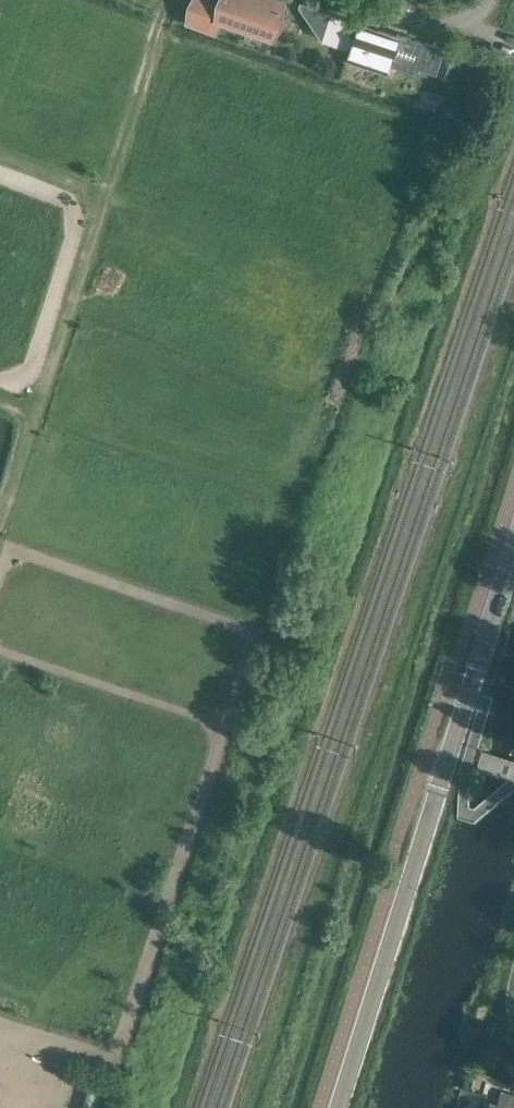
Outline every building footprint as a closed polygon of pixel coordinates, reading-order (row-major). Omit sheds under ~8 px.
[(188,20),(220,31),(225,16),(271,32),(283,0),(227,0),(225,6),(214,0),(195,0),(188,20)] [(319,7),(316,14),(340,22),(334,42),(345,46),(354,19),(319,7)] [(359,24),(348,57),(387,70),(392,53),(421,63),(452,74),(459,54),(428,43),(398,33),(397,36),(359,24)] [(478,80),(483,67),(459,59),(455,72),(478,80)] [(100,1086),(87,1084),(84,1107),(97,1107),(100,1086)] [(489,1107),(513,1107),(513,1094),(501,1090),(497,1103),(492,1101),(489,1107)]
